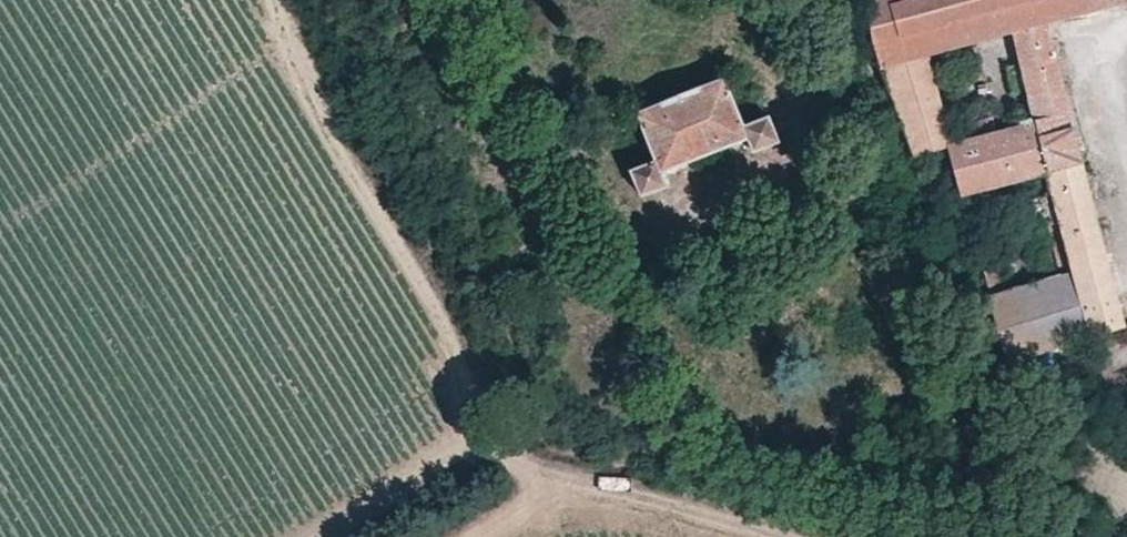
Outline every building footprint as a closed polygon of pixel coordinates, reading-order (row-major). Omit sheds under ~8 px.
[(1009,34),(1042,27),(1042,21),(1126,1),(1126,0),(863,0),(883,67),(928,57),(1009,34)] [(1042,27),(1009,34),(1033,119),(955,141),(946,144),(961,193),(1047,172),(1053,192),(1074,271),(1092,335),(1122,327),(1042,27)] [(955,141),(928,57),(883,67),(911,154),(946,144),(955,141)] [(634,114),(655,160),(626,169),(639,194),(669,185),(663,172),(745,139),(750,149),(778,141),(764,115),(743,124),(722,80),(634,114)] [(1046,279),(1074,271),(1053,192),(1039,196),(1054,258),(1041,260),(1046,279)] [(1074,271),(1046,279),(990,294),(1011,372),(1037,365),(1036,353),(1092,335),(1074,271)]
